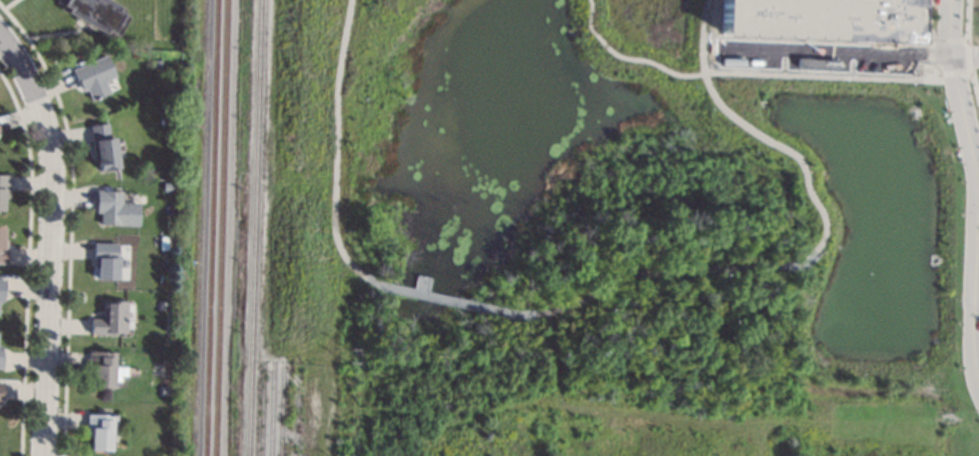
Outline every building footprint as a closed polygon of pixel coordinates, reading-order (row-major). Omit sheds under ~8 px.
[(57,2),(58,0),(108,0),(125,10),(123,14),(129,17),(118,36),(112,33),(110,36),(61,9),(63,5),(57,2)] [(719,36),(720,0),(917,0),(915,43),(719,36)] [(116,76),(104,81),(110,93),(92,101),(87,91),(82,93),(80,86),(79,86),(72,70),(79,67),(107,54),(116,76)] [(162,61),(161,68),(152,67),(152,60),(162,61)] [(170,125),(160,125),(160,118),(169,117),(170,125)] [(110,139),(115,138),(119,168),(99,171),(97,161),(95,161),(92,142),(90,127),(90,126),(107,124),(108,124),(110,139)] [(4,211),(0,211),(0,176),(10,176),(10,177),(9,191),(9,198),(4,198),(4,211)] [(122,191),(121,204),(139,204),(139,226),(100,225),(100,214),(96,213),(97,207),(97,192),(97,190),(122,191)] [(174,224),(164,224),(164,215),(174,216),(174,224)] [(169,247),(161,247),(161,236),(169,236),(169,247)] [(118,280),(97,280),(97,267),(94,267),(94,259),(94,244),(104,244),(118,244),(118,280)] [(127,333),(120,333),(117,333),(117,335),(91,335),(91,334),(91,322),(91,319),(104,319),(104,308),(103,308),(103,303),(104,303),(105,301),(126,301),(127,301),(127,333)] [(116,353),(116,367),(127,368),(127,376),(121,376),(121,381),(114,381),(113,388),(93,388),(94,372),(89,372),(90,366),(90,353),(90,352),(116,353)] [(88,415),(117,416),(117,430),(113,430),(112,451),(90,450),(91,438),(86,438),(87,429),(87,415),(88,415)]
